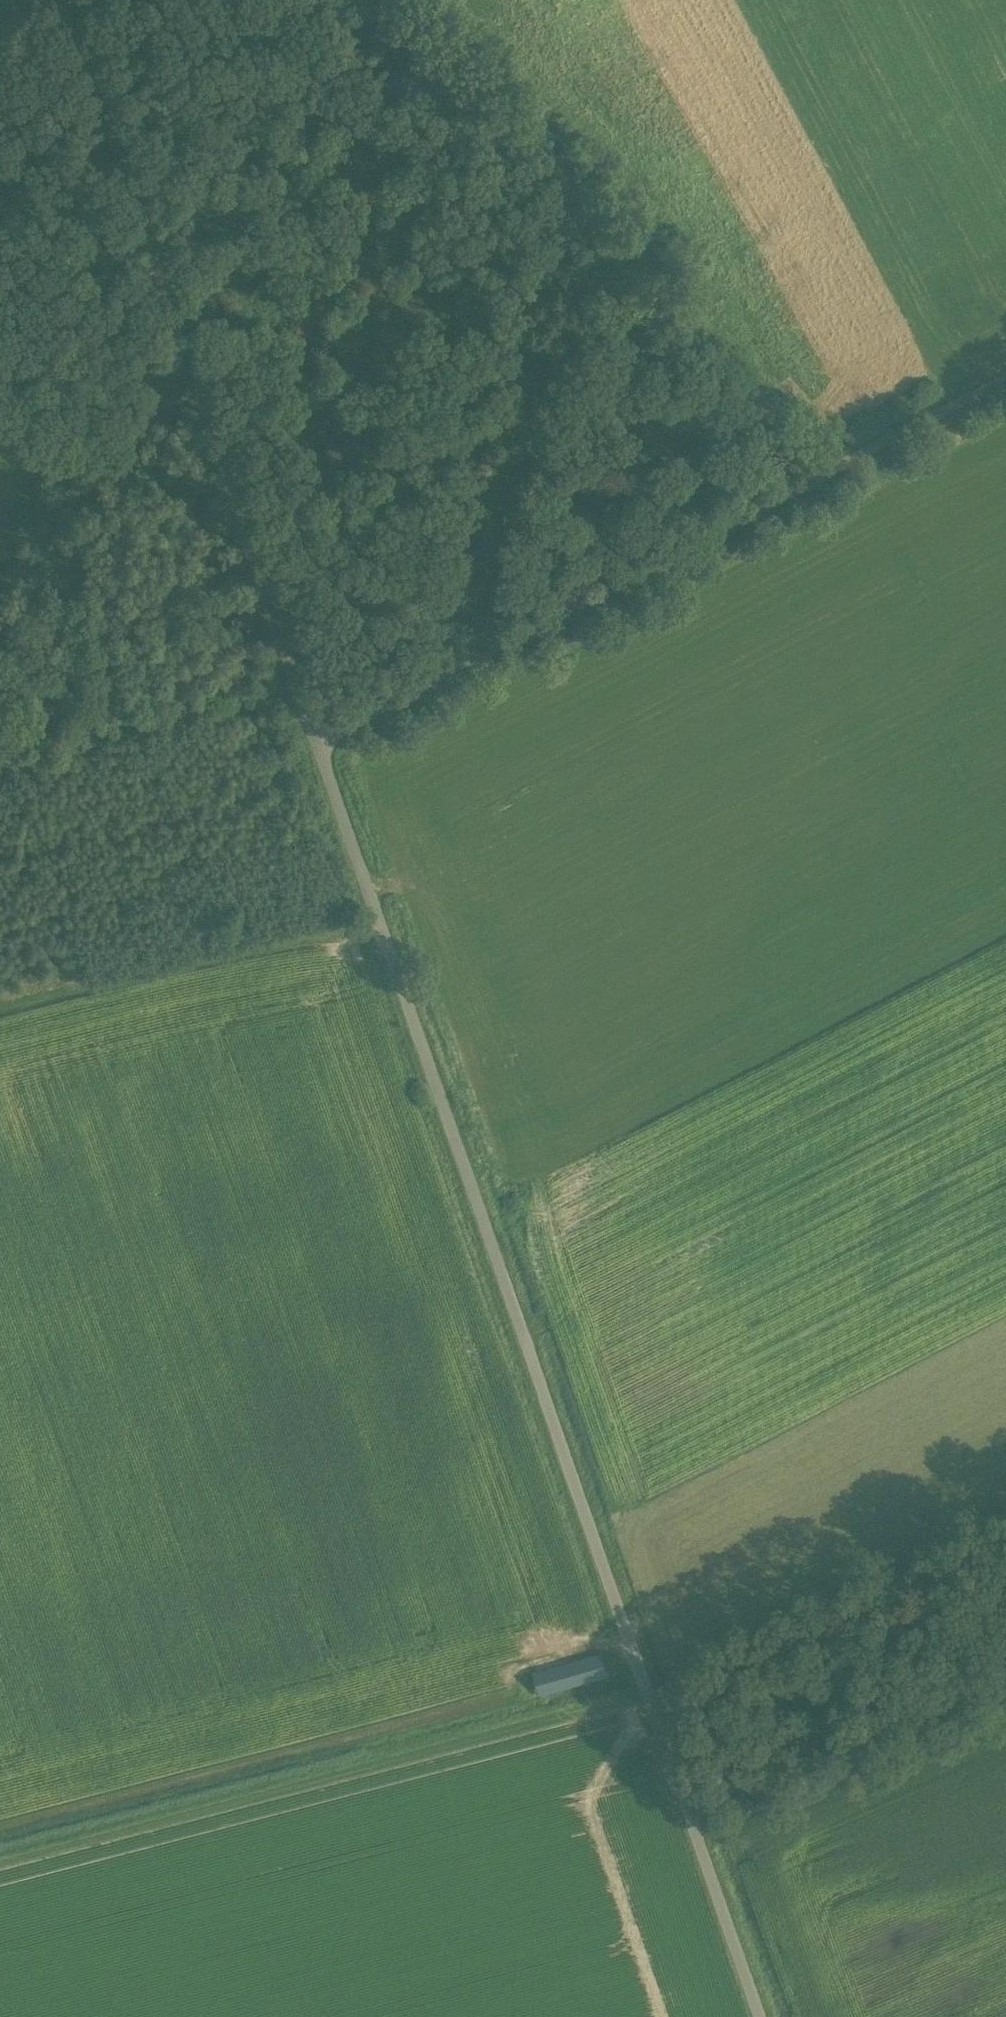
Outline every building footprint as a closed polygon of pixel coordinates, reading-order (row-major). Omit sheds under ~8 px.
[(600,1655),(549,1669),(554,1689),(605,1674),(600,1655)]
